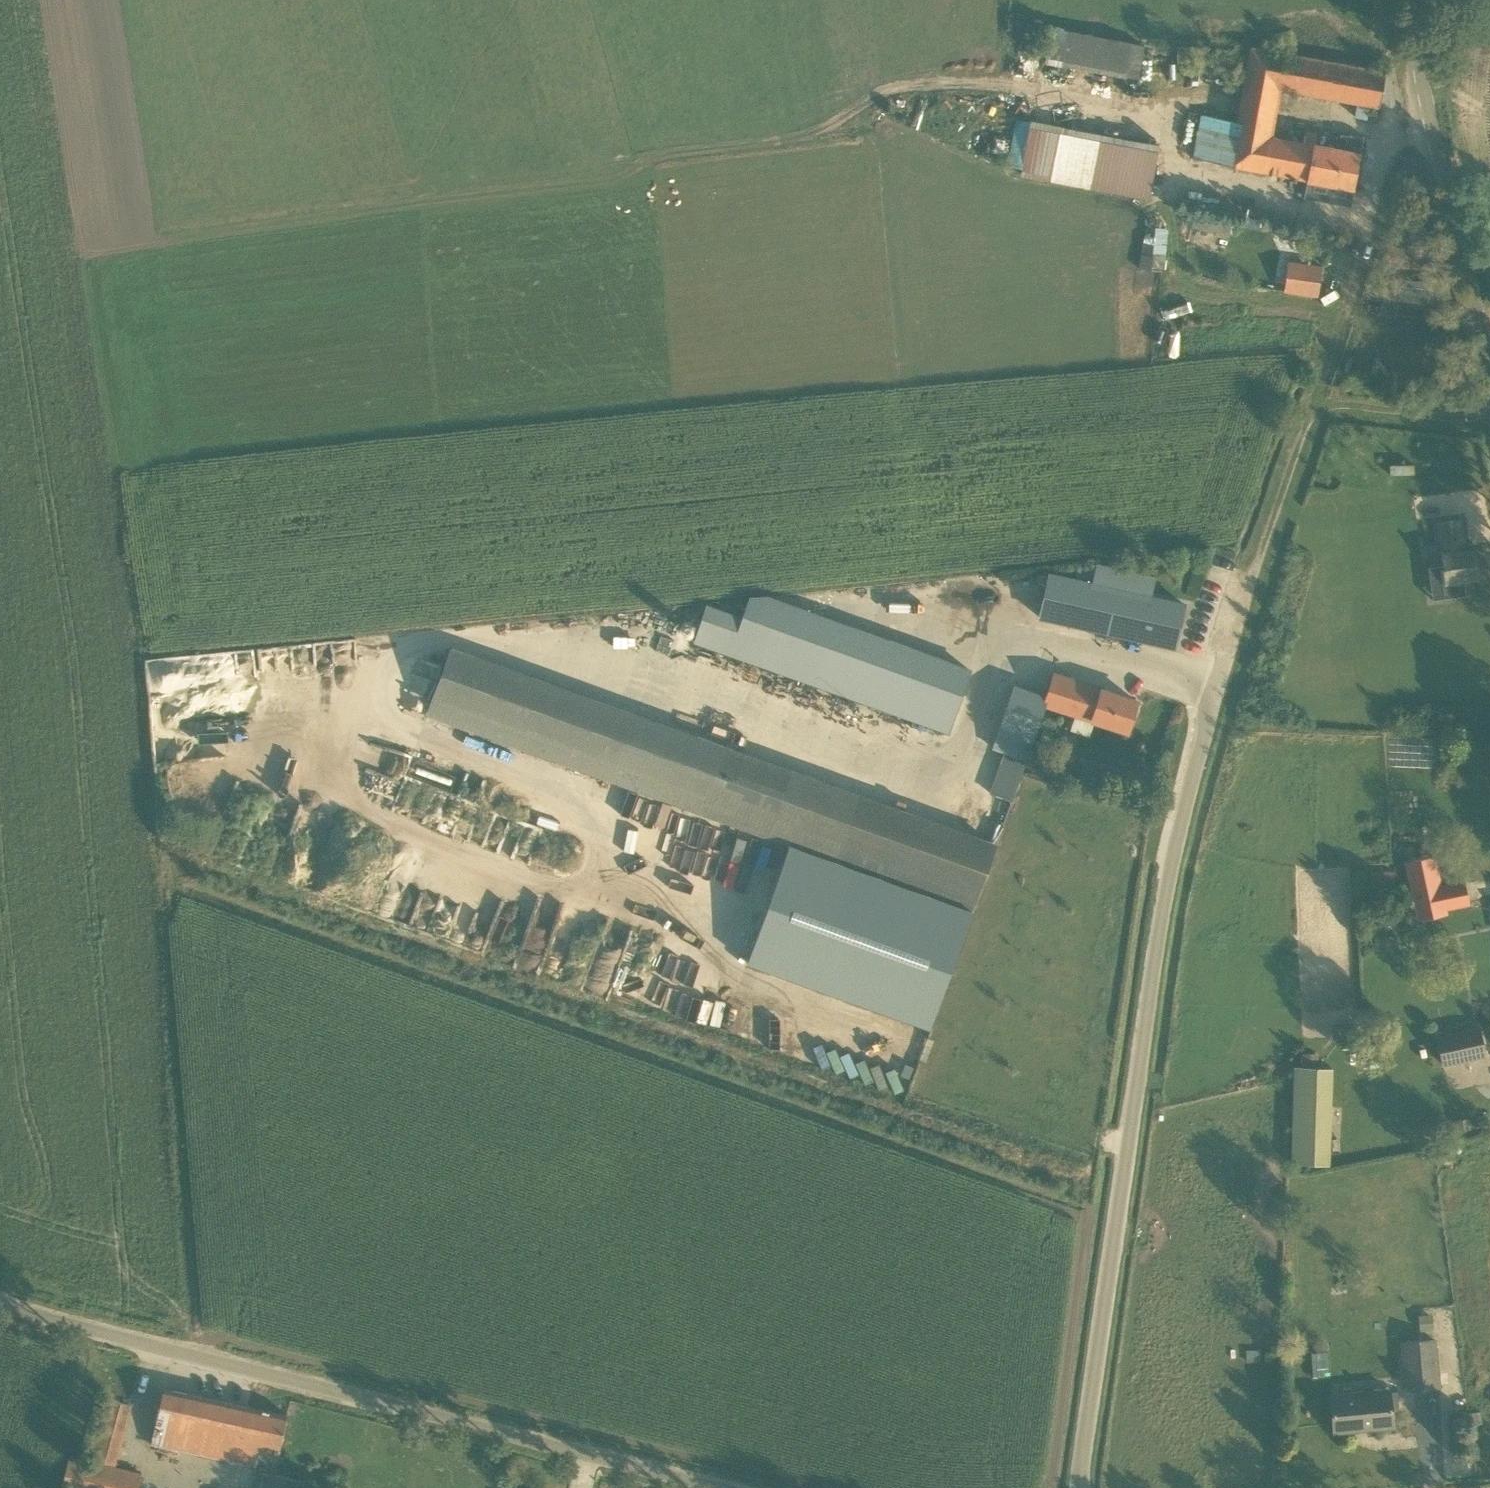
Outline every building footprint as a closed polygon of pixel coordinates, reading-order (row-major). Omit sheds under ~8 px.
[(1045,61),(1076,67),(1081,32),(1051,27),(1045,61)] [(1144,49),(1144,51),(1141,71),(1173,75),(1176,53),(1172,53),(1174,38),(1151,35),(1150,49),(1144,49)] [(1122,75),(1138,78),(1144,43),(1128,41),(1122,75)] [(1250,47),(1239,105),(1236,121),(1201,114),(1193,158),(1307,180),(1306,180),(1354,189),(1354,188),(1363,138),(1364,136),(1362,135),(1361,136),(1350,134),(1349,135),(1340,133),(1338,149),(1315,144),(1316,135),(1305,132),(1303,142),(1270,136),(1279,87),(1358,102),(1355,117),(1365,119),(1367,120),(1367,117),(1366,117),(1368,104),(1379,106),(1385,72),(1250,47)] [(1030,120),(1030,122),(1015,119),(1006,164),(1021,167),(1020,175),(1148,199),(1159,145),(1030,120)] [(1231,216),(1195,209),(1192,221),(1229,228),(1231,216)] [(1161,235),(1138,235),(1139,266),(1162,265),(1161,235)] [(1314,294),(1316,262),(1280,260),(1279,292),(1314,294)] [(1442,554),(1443,563),(1428,565),(1430,582),(1445,580),(1445,582),(1478,577),(1474,549),(1464,551),(1459,520),(1439,522),(1443,553),(1442,554)] [(1079,626),(1142,639),(1175,647),(1184,604),(1048,574),(1039,617),(1079,626)] [(700,600),(685,643),(948,729),(970,664),(741,589),(734,612),(700,600)] [(972,909),(995,845),(452,650),(428,714),(721,819),(789,843),(760,922),(746,962),(930,1027),(972,909)] [(1054,674),(1047,698),(1044,704),(1127,731),(1137,701),(1054,674)] [(1044,704),(1047,698),(1013,686),(992,747),(1026,759),(1045,704),(1044,704)] [(1060,749),(1053,768),(1070,774),(1077,755),(1060,749)] [(449,778),(450,765),(426,762),(424,775),(449,778)] [(1447,860),(1421,866),(1430,907),(1449,903),(1452,914),(1459,912),(1483,907),(1478,885),(1454,890),(1447,860)] [(1400,862),(1401,886),(1417,886),(1416,861),(1400,862)] [(1395,897),(1394,871),(1357,872),(1358,899),(1395,897)] [(1442,1066),(1486,1056),(1479,1025),(1435,1035),(1442,1066)] [(1325,1070),(1295,1068),(1292,1165),(1322,1166),(1325,1070)] [(1434,1311),(1418,1312),(1419,1330),(1435,1329),(1434,1311)] [(1409,1389),(1441,1386),(1436,1338),(1404,1341),(1409,1389)] [(1311,1374),(1327,1373),(1326,1351),(1310,1351),(1311,1374)] [(275,1471),(287,1415),(164,1388),(151,1443),(275,1471)] [(1332,1394),(1335,1430),(1336,1430),(1336,1425),(1364,1423),(1364,1427),(1395,1424),(1391,1388),(1332,1394)] [(106,1398),(100,1417),(124,1423),(129,1404),(106,1398)] [(112,1466),(89,1461),(69,1457),(62,1487),(138,1487),(142,1473),(112,1466)] [(308,1481),(266,1471),(262,1487),(307,1487),(308,1481)]
